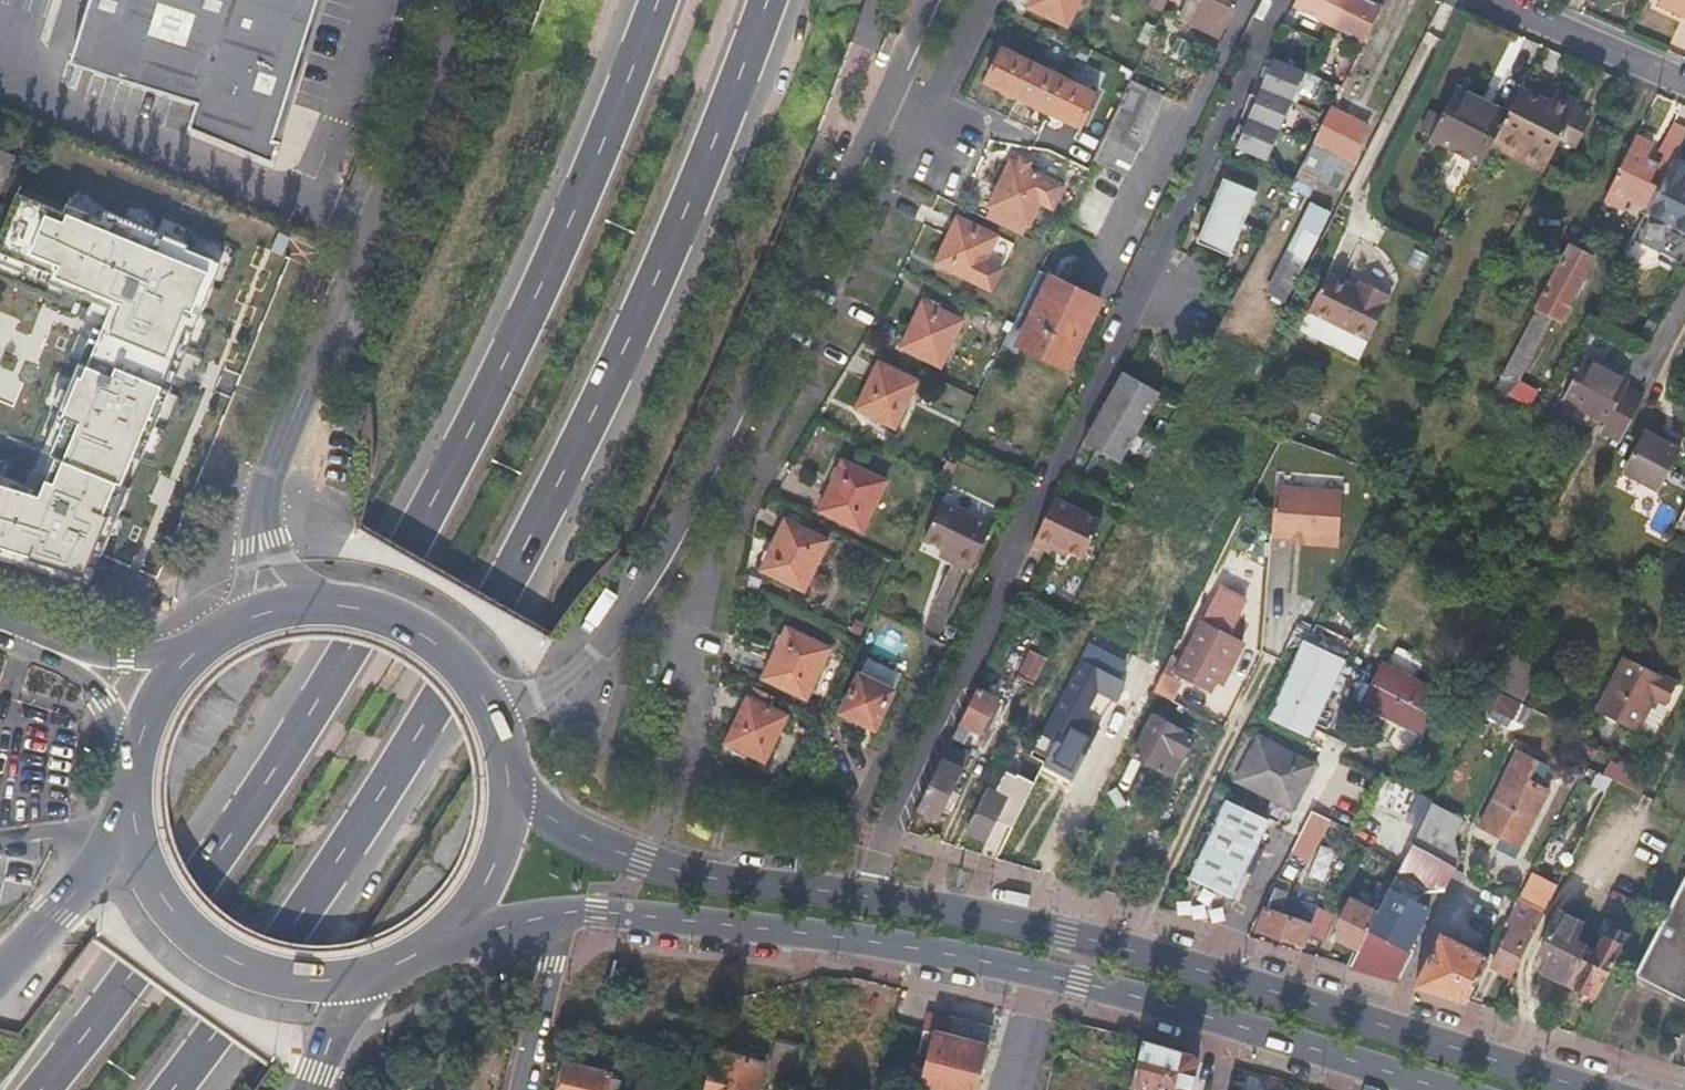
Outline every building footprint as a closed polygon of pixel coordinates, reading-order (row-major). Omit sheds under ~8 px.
[(70,63),(197,105),(188,133),(275,161),(281,141),(268,136),(280,99),(284,100),(317,0),(91,0),(70,63)] [(1065,23),(1077,0),(1031,0),(1028,5),(1065,23)] [(1219,40),(1238,0),(1187,0),(1177,21),(1219,40)] [(1386,2),(1382,0),(1298,0),(1297,3),(1367,38),(1386,2)] [(1658,2),(1684,14),(1684,0),(1659,0),(1658,2)] [(987,81),(1017,96),(1034,63),(1003,47),(987,81)] [(1268,157),(1303,70),(1271,56),(1235,144),(1268,157)] [(1034,63),(1017,96),(1049,111),(1065,78),(1034,63)] [(1095,93),(1065,78),(1049,111),(1079,126),(1095,93)] [(1131,80),(1095,156),(1127,171),(1164,95),(1131,80)] [(1430,137),(1482,162),(1490,147),(1507,113),(1455,87),(1442,115),(1432,134),(1430,137)] [(1507,113),(1490,147),(1515,159),(1523,145),(1537,151),(1545,137),(1557,143),(1571,115),(1519,90),(1507,113)] [(1421,129),(1432,134),(1442,115),(1431,109),(1421,129)] [(1362,131),(1364,125),(1335,110),(1294,189),(1308,195),(1317,179),(1338,188),(1366,134),(1362,131)] [(1630,133),(1623,147),(1603,194),(1622,203),(1628,191),(1651,202),(1671,161),(1684,134),(1684,126),(1671,119),(1658,146),(1663,149),(1657,165),(1639,157),(1645,140),(1630,133)] [(1523,145),(1515,159),(1542,172),(1550,156),(1557,143),(1545,137),(1537,151),(1523,145)] [(15,153),(0,147),(0,192),(15,153)] [(1012,161),(991,206),(1029,225),(1051,179),(1012,161)] [(1651,202),(1646,212),(1684,232),(1684,179),(1684,178),(1684,175),(1684,169),(1671,161),(1651,202)] [(1229,253),(1255,190),(1222,177),(1196,241),(1229,253)] [(1291,220),(1303,197),(1292,192),(1280,215),(1291,220)] [(214,247),(109,217),(110,215),(75,205),(74,208),(23,193),(0,270),(104,301),(50,485),(0,470),(0,551),(115,585),(214,247)] [(970,198),(965,206),(1025,235),(1029,226),(970,198)] [(1287,299),(1330,215),(1313,207),(1270,289),(1287,299)] [(960,217),(939,263),(994,289),(1004,266),(988,258),(998,236),(960,217)] [(1570,245),(1496,387),(1530,405),(1538,391),(1519,381),(1553,315),(1561,319),(1593,256),(1570,245)] [(1305,306),(1337,322),(1356,286),(1324,269),(1305,306)] [(1040,270),(1005,343),(1019,350),(1022,345),(1067,366),(1099,299),(1040,270)] [(1366,290),(1369,283),(1359,279),(1356,286),(1366,290)] [(1356,286),(1337,322),(1365,337),(1387,293),(1369,283),(1366,290),(1356,286)] [(904,346),(943,365),(966,320),(926,301),(904,346)] [(1621,438),(1644,394),(1624,385),(1628,378),(1583,357),(1563,397),(1606,418),(1602,428),(1621,438)] [(858,407),(897,425),(919,379),(881,361),(858,407)] [(1117,469),(1158,401),(1122,380),(1082,448),(1117,469)] [(1662,436),(1664,431),(1648,423),(1623,471),(1660,490),(1682,447),(1669,440),(1662,436)] [(1671,435),(1664,431),(1662,436),(1669,440),(1671,435)] [(168,447),(145,511),(178,523),(202,459),(168,447)] [(820,508),(864,528),(888,479),(845,458),(820,508)] [(1270,501),(1268,539),(1290,539),(1303,539),(1303,544),(1336,545),(1337,491),(1270,488),(1270,501)] [(927,536),(957,551),(953,560),(971,568),(992,524),(943,501),(927,536)] [(1674,528),(1684,533),(1684,507),(1674,528)] [(1080,568),(1099,532),(1053,509),(1030,554),(1046,563),(1051,554),(1080,568)] [(760,568),(802,589),(828,538),(785,517),(760,568)] [(940,553),(953,560),(957,551),(944,544),(940,553)] [(116,574),(149,587),(159,561),(126,548),(116,574)] [(1205,618),(1180,669),(1213,686),(1218,676),(1225,679),(1243,642),(1228,634),(1229,630),(1205,618)] [(1532,659),(1548,629),(1533,621),(1518,652),(1532,659)] [(767,678),(806,696),(830,647),(792,628),(767,678)] [(1103,639),(1092,633),(1077,661),(1044,725),(1041,732),(1061,742),(1065,734),(1074,718),(1091,686),(1118,699),(1128,680),(1102,667),(1110,652),(1100,646),(1103,639)] [(1268,718),(1307,739),(1346,661),(1305,640),(1268,718)] [(1037,682),(1051,656),(1033,647),(1020,673),(1037,682)] [(1654,693),(1664,674),(1624,654),(1596,709),(1636,729),(1654,693)] [(1044,725),(1077,661),(1068,657),(1055,681),(1060,684),(1055,693),(1046,688),(1030,717),(1044,725)] [(1157,684),(1175,693),(1183,676),(1165,667),(1157,684)] [(1422,730),(1440,696),(1383,667),(1365,702),(1422,730)] [(843,711),(876,727),(894,690),(862,673),(843,711)] [(1676,680),(1664,674),(1654,693),(1666,699),(1676,680)] [(979,687),(919,805),(940,816),(968,762),(958,756),(973,726),(983,730),(1000,698),(979,687)] [(1493,688),(1485,704),(1506,716),(1515,699),(1493,688)] [(725,741),(764,761),(787,714),(746,695),(725,741)] [(1174,774),(1194,733),(1156,714),(1137,753),(1162,765),(1161,768),(1174,774)] [(871,735),(876,727),(858,718),(854,727),(871,735)] [(1081,722),(1074,718),(1065,734),(1073,738),(1081,722)] [(1293,806),(1313,764),(1258,738),(1238,781),(1293,806)] [(1526,782),(1538,760),(1519,751),(1481,824),(1519,845),(1546,793),(1526,782)] [(1615,759),(1606,775),(1611,778),(1620,761),(1615,759)] [(1620,761),(1611,778),(1638,791),(1646,775),(1620,761)] [(967,829),(986,839),(997,817),(1018,775),(1008,770),(997,792),(989,788),(967,829)] [(1036,779),(1020,771),(1018,775),(997,817),(1013,824),(1036,779)] [(1234,895),(1269,819),(1227,801),(1193,877),(1234,895)] [(1360,948),(1351,965),(1398,980),(1414,949),(1409,946),(1429,908),(1407,895),(1414,884),(1426,890),(1446,887),(1460,860),(1455,837),(1465,819),(1434,802),(1400,868),(1379,911),(1360,948)] [(1329,817),(1315,810),(1305,828),(1321,837),(1329,817)] [(1554,903),(1562,886),(1535,873),(1527,891),(1554,903)] [(1636,974),(1684,999),(1684,876),(1636,974)] [(1273,886),(1269,893),(1258,927),(1303,944),(1317,909),(1286,897),(1287,891),(1273,886)] [(1507,921),(1516,902),(1503,895),(1493,915),(1506,923),(1507,921)] [(1340,937),(1360,948),(1379,911),(1353,897),(1338,924),(1344,927),(1340,937)] [(1544,910),(1519,897),(1516,902),(1507,921),(1514,924),(1493,966),(1511,976),(1544,910)] [(1597,995),(1622,942),(1605,934),(1598,948),(1573,937),(1581,920),(1561,910),(1541,949),(1546,952),(1539,966),(1597,995)] [(1442,934),(1415,985),(1467,1001),(1488,960),(1442,934)] [(923,1026),(917,1051),(927,1053),(923,1066),(913,1064),(907,1089),(976,1089),(994,1022),(972,1017),(951,1012),(946,1032),(923,1026)] [(1142,1039),(1131,1087),(1140,1089),(1189,1089),(1192,1078),(1196,1060),(1192,1053),(1142,1039)] [(765,1063),(716,1051),(706,1089),(759,1089),(765,1063)] [(605,1088),(616,1089),(618,1089),(621,1077),(609,1074),(609,1072),(565,1061),(558,1089),(605,1089),(605,1088)] [(659,1083),(641,1079),(639,1089),(658,1089),(659,1083)]
